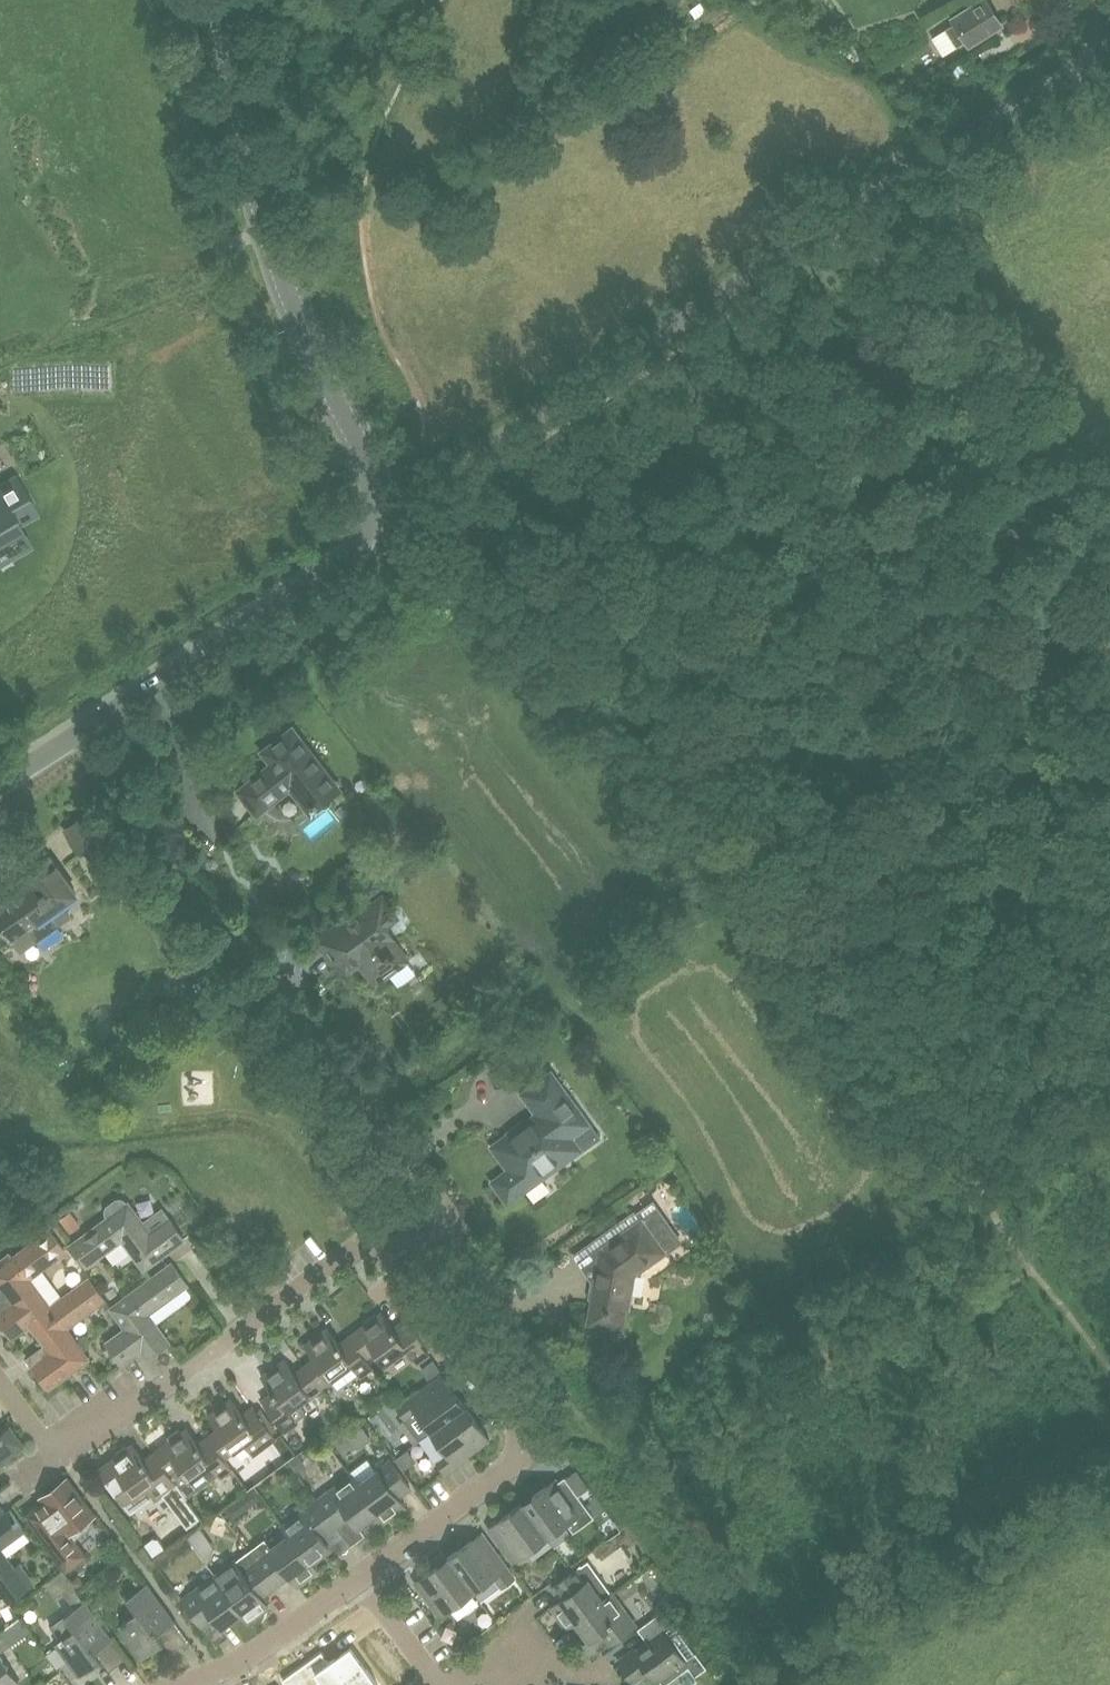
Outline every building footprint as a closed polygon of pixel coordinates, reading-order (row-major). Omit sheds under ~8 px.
[(952,19),(955,24),(945,30),(956,47),(965,41),(968,45),(1000,25),(985,0),(982,0),(952,19)] [(29,546),(19,529),(15,522),(34,511),(14,477),(0,485),(0,562),(29,546)] [(291,787),(310,811),(340,788),(293,728),(263,752),(273,764),(240,790),(258,813),(291,787)] [(105,838),(85,852),(93,864),(114,850),(105,838)] [(64,904),(76,895),(50,857),(22,876),(29,886),(0,906),(0,924),(11,940),(28,928),(37,941),(73,916),(64,904)] [(376,985),(409,960),(386,928),(399,919),(383,896),(341,926),(339,923),(317,940),(335,965),(340,962),(348,972),(361,963),(376,985)] [(510,1170),(494,1181),(509,1201),(580,1149),(598,1137),(589,1124),(552,1073),(524,1093),(538,1113),(531,1120),(494,1146),(510,1170)] [(696,1194),(681,1203),(701,1236),(716,1227),(696,1194)] [(163,1209),(143,1223),(127,1201),(122,1200),(117,1201),(107,1207),(106,1212),(106,1217),(108,1219),(72,1245),(87,1265),(124,1238),(145,1268),(185,1239),(163,1209)] [(601,1253),(590,1322),(623,1328),(626,1306),(629,1307),(634,1274),(682,1240),(653,1200),(636,1212),(634,1210),(592,1241),(601,1253)] [(70,1211),(61,1218),(70,1231),(79,1224),(70,1211)] [(51,1307),(29,1277),(66,1250),(51,1231),(0,1268),(0,1280),(17,1302),(0,1314),(0,1319),(13,1336),(31,1322),(51,1308),(51,1307)] [(128,1328),(108,1343),(122,1363),(143,1348),(149,1357),(169,1343),(156,1324),(193,1297),(186,1286),(188,1284),(173,1264),(113,1308),(128,1328)] [(49,1386),(88,1358),(66,1327),(105,1299),(90,1279),(52,1307),(51,1307),(51,1308),(31,1322),(53,1352),(34,1366),(49,1386)] [(398,1333),(394,1327),(382,1311),(377,1315),(376,1313),(365,1321),(366,1323),(349,1336),(366,1358),(376,1350),(386,1364),(407,1348),(418,1363),(430,1355),(409,1325),(398,1333)] [(366,1358),(349,1336),(339,1343),(328,1328),(305,1344),(315,1358),(305,1365),(321,1388),(353,1364),(361,1376),(373,1367),(366,1358)] [(183,1341),(176,1345),(183,1354),(189,1349),(183,1341)] [(435,1358),(422,1368),(429,1377),(442,1368),(435,1358)] [(321,1388),(305,1365),(295,1373),(285,1359),(262,1375),(274,1391),(263,1399),(286,1431),(298,1423),(296,1421),(307,1413),(300,1403),(321,1388)] [(466,1406),(441,1373),(398,1406),(406,1418),(417,1410),(433,1431),(466,1406)] [(277,1438),(254,1406),(244,1414),(232,1398),(209,1415),(219,1429),(208,1436),(225,1460),(226,1459),(247,1444),(254,1454),(277,1438)] [(422,1439),(446,1472),(467,1456),(490,1439),(466,1406),(433,1431),(422,1439)] [(23,1446),(8,1426),(0,1432),(0,1462),(23,1446)] [(220,1474),(222,1477),(233,1468),(226,1459),(225,1460),(208,1436),(198,1444),(187,1428),(182,1432),(179,1428),(168,1437),(171,1440),(154,1453),(178,1485),(188,1498),(220,1474)] [(363,1429),(352,1437),(358,1445),(369,1437),(363,1429)] [(201,1518),(187,1499),(188,1498),(178,1485),(154,1453),(144,1460),(133,1444),(128,1447),(127,1445),(115,1454),(116,1456),(99,1469),(125,1505),(151,1486),(158,1495),(162,1496),(166,1492),(191,1526),(201,1518)] [(301,1453),(292,1460),(299,1470),(308,1463),(301,1453)] [(385,1521),(405,1506),(398,1496),(411,1487),(392,1461),(380,1469),(359,1484),(379,1511),(378,1511),(385,1521)] [(301,1475),(292,1481),(300,1491),(308,1485),(301,1475)] [(379,1511),(359,1484),(352,1475),(319,1499),(339,1525),(352,1516),(359,1526),(378,1511),(379,1511)] [(559,1482),(556,1479),(523,1503),(548,1537),(568,1522),(575,1530),(594,1516),(566,1477),(559,1482)] [(50,1509),(32,1522),(67,1568),(84,1555),(73,1540),(89,1528),(91,1526),(93,1523),(94,1521),(94,1518),(93,1515),(67,1479),(42,1498),(50,1509)] [(255,1485),(246,1492),(251,1500),(255,1500),(262,1495),(255,1485)] [(323,1537),(336,1528),(316,1502),(284,1525),(311,1562),(330,1547),(323,1537)] [(548,1537),(523,1503),(489,1527),(514,1561),(548,1537)] [(9,1603),(35,1584),(19,1563),(14,1567),(1,1548),(26,1530),(10,1509),(5,1513),(0,1505),(0,1591),(9,1603)] [(203,1525),(192,1533),(200,1544),(211,1536),(203,1525)] [(318,1571),(311,1562),(284,1525),(252,1549),(277,1586),(290,1577),(297,1587),(318,1571)] [(515,1577),(482,1533),(449,1557),(474,1591),(475,1590),(495,1575),(503,1586),(515,1577)] [(159,1539),(154,1538),(146,1544),(155,1557),(166,1549),(159,1539)] [(186,1539),(177,1545),(182,1551),(188,1552),(192,1548),(186,1539)] [(608,1541),(594,1551),(598,1557),(612,1547),(608,1541)] [(265,1603),(269,1600),(265,1594),(274,1588),(248,1551),(216,1575),(243,1611),(240,1613),(247,1622),(248,1622),(251,1623),(255,1624),(258,1623),(261,1620),(263,1618),(264,1614),(264,1610),(268,1607),(265,1603)] [(474,1606),(477,1598),(475,1590),(474,1591),(449,1557),(446,1555),(442,1555),(439,1557),(437,1561),(439,1565),(416,1581),(441,1615),(452,1607),(459,1611),(467,1611),(474,1606)] [(577,1620),(613,1593),(588,1560),(553,1587),(562,1599),(552,1606),(567,1627),(577,1620)] [(62,1572),(48,1583),(59,1599),(66,1594),(75,1607),(84,1601),(62,1572)] [(243,1611),(216,1575),(184,1599),(203,1625),(215,1616),(223,1626),(240,1613),(243,1611)] [(175,1622),(147,1583),(127,1598),(137,1612),(118,1626),(142,1658),(164,1642),(159,1634),(175,1622)] [(636,1625),(613,1593),(577,1620),(591,1639),(601,1632),(610,1644),(636,1625)] [(96,1652),(113,1640),(84,1601),(75,1607),(50,1626),(60,1640),(56,1643),(79,1676),(102,1660),(96,1652)] [(676,1624),(672,1626),(662,1613),(639,1629),(649,1642),(636,1652),(634,1650),(618,1662),(633,1682),(649,1670),(658,1682),(661,1680),(664,1684),(691,1684),(700,1679),(698,1676),(708,1668),(676,1624)] [(12,1644),(2,1631),(0,1632),(0,1653),(12,1644)] [(327,1676),(333,1684),(376,1684),(378,1684),(352,1648),(330,1663),(322,1653),(285,1680),(289,1684),(314,1684),(327,1676)] [(14,1683),(4,1670),(8,1668),(0,1657),(0,1684),(11,1684),(14,1683)]
